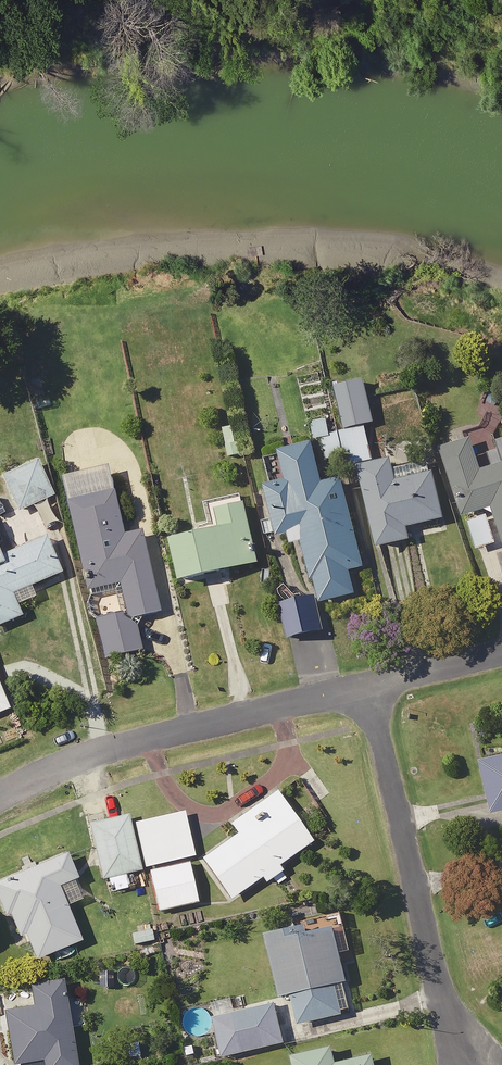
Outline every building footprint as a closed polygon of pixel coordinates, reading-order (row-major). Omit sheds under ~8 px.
[(375,424),(367,386),(338,392),(346,430),(375,424)] [(491,395),(481,431),(467,436),(471,447),(445,456),(480,552),(499,545),(488,513),(497,510),(501,525),(501,452),(497,438),(501,421),(501,398),(491,395)] [(325,441),(333,473),(374,462),(365,430),(333,438),(328,421),(312,425),(317,443),(325,441)] [(326,486),(316,447),(284,455),(291,484),(268,490),(282,541),(292,538),(295,549),(306,546),(321,606),(362,596),(357,574),(369,571),(346,481),(326,486)] [(55,498),(39,464),(6,479),(22,514),(55,498)] [(399,488),(394,467),(363,474),(382,551),(412,544),(409,530),(448,520),(437,479),(399,488)] [(126,542),(111,475),(66,486),(108,663),(145,655),(137,622),(163,616),(144,538),(126,542)] [(262,569),(244,495),(206,504),(214,539),(177,548),(187,587),(262,569)] [(0,548),(0,631),(25,621),(16,598),(67,577),(51,540),(5,559),(0,548)] [(324,637),(319,606),(285,611),(290,642),(324,637)] [(0,683),(0,716),(11,711),(0,683)] [(484,767),(497,817),(501,816),(501,762),(484,767)] [(316,845),(277,789),(230,821),(240,836),(204,861),(233,903),(266,880),(270,886),(285,875),(281,869),(316,845)] [(188,816),(139,828),(148,866),(197,854),(188,816)] [(147,888),(132,818),(94,826),(109,896),(147,888)] [(70,856),(0,885),(0,897),(19,942),(29,938),(39,963),(85,944),(63,890),(81,883),(70,856)] [(199,905),(190,864),(152,873),(161,914),(199,905)] [(159,946),(155,928),(131,933),(135,951),(159,946)] [(355,1016),(337,928),(272,941),(284,1001),(296,998),(302,1027),(355,1016)] [(67,982),(34,988),(37,1009),(9,1014),(17,1064),(81,1064),(75,1029),(87,1027),(84,1006),(71,1008),(67,982)] [(288,1046),(279,1007),(218,1022),(227,1061),(288,1046)] [(335,1050),(296,1059),(298,1064),(339,1064),(335,1050)]
